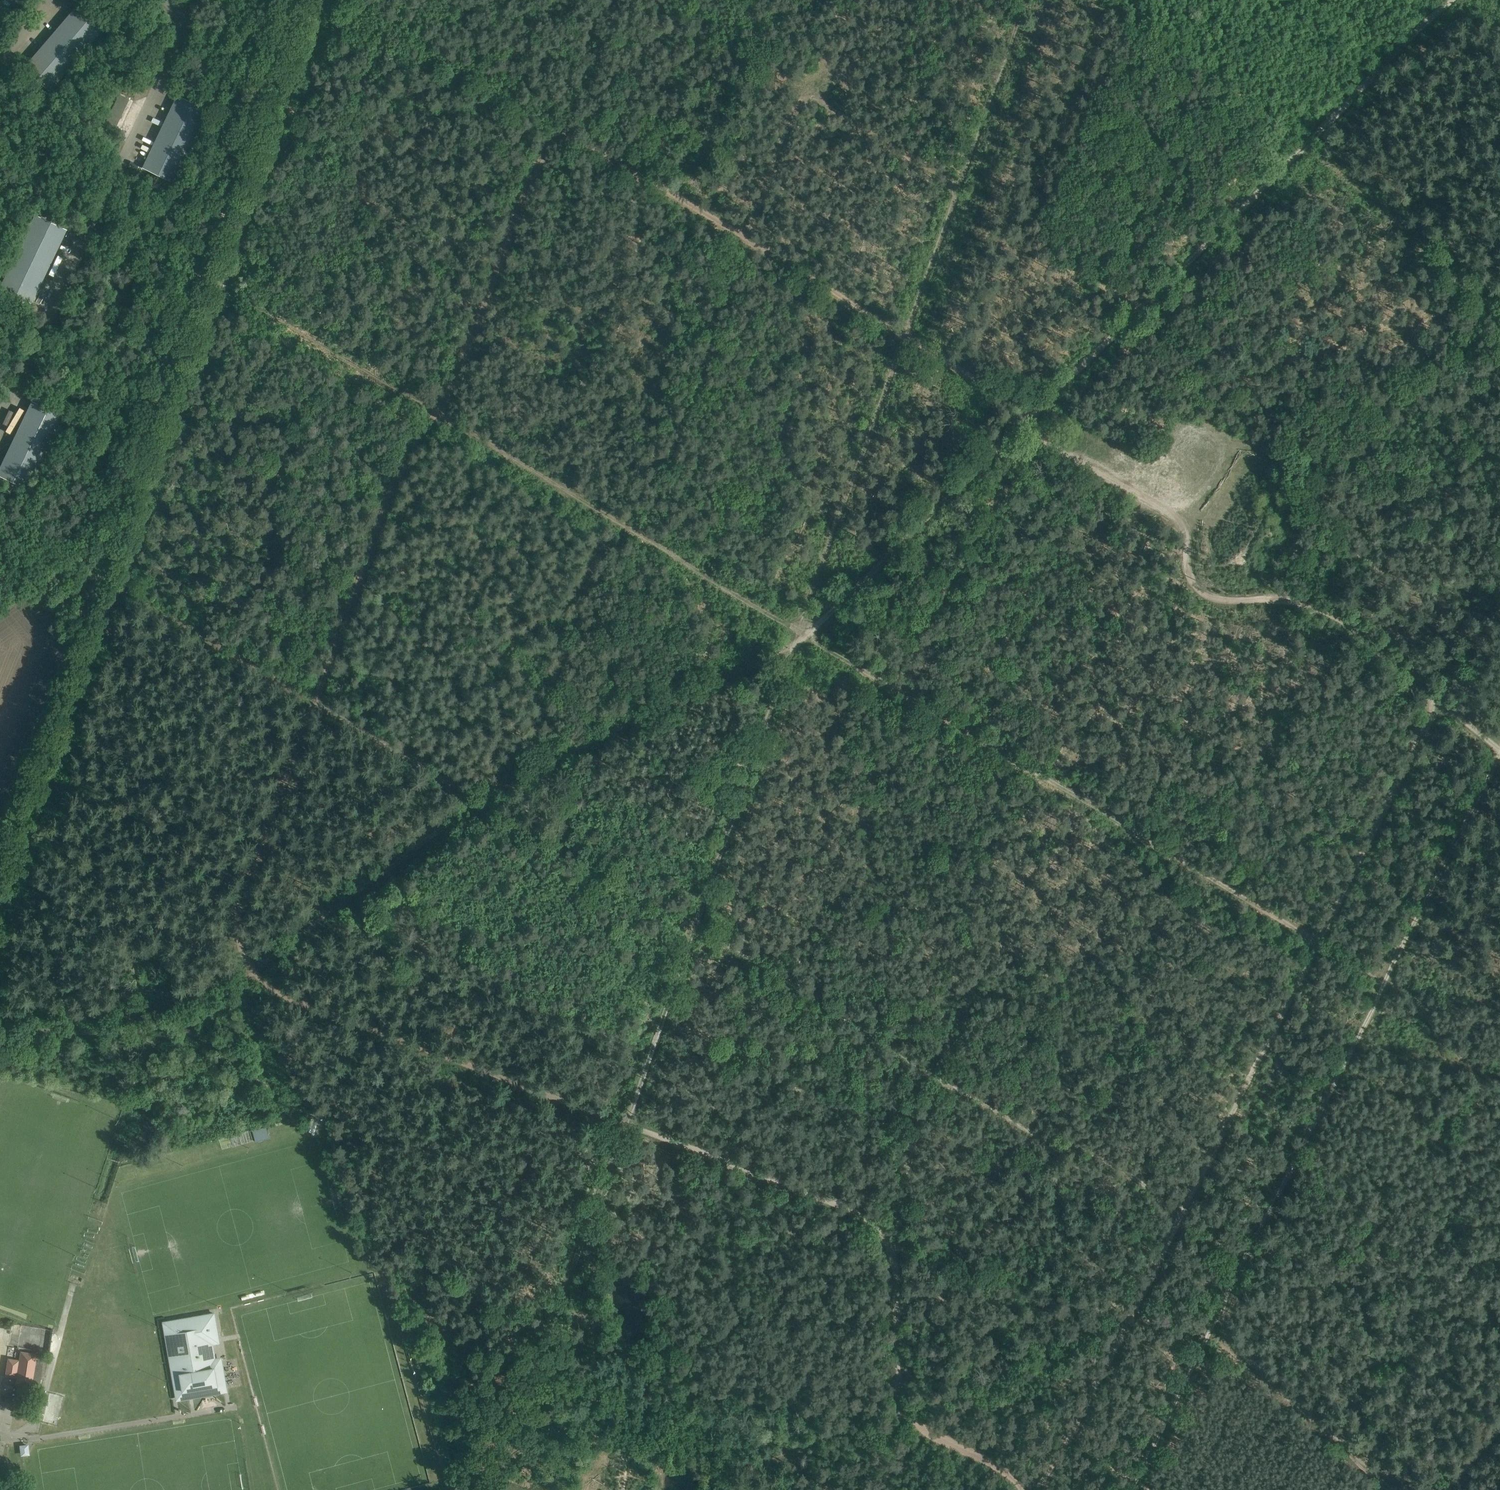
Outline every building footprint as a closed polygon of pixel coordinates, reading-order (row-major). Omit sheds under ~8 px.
[(8,12),(5,10),(9,6),(4,2),(0,6),(0,21),(8,12)] [(103,28),(76,5),(22,67),(49,90),(103,28)] [(117,125),(129,99),(129,98),(119,93),(106,121),(117,125)] [(175,182),(210,109),(178,94),(143,167),(175,182)] [(67,229),(35,213),(0,286),(0,288),(31,303),(67,229)] [(22,397),(9,422),(15,425),(27,400),(22,397)] [(31,400),(0,465),(0,476),(28,489),(63,415),(31,400)] [(266,1126),(253,1130),(256,1141),(269,1137),(266,1126)] [(215,1312),(162,1321),(176,1397),(224,1388),(220,1361),(217,1361),(216,1357),(214,1344),(213,1338),(219,1337),(215,1312)] [(8,1358),(5,1376),(16,1377),(16,1383),(31,1386),(32,1382),(40,1383),(43,1360),(36,1359),(37,1353),(21,1351),(19,1359),(8,1358)]
